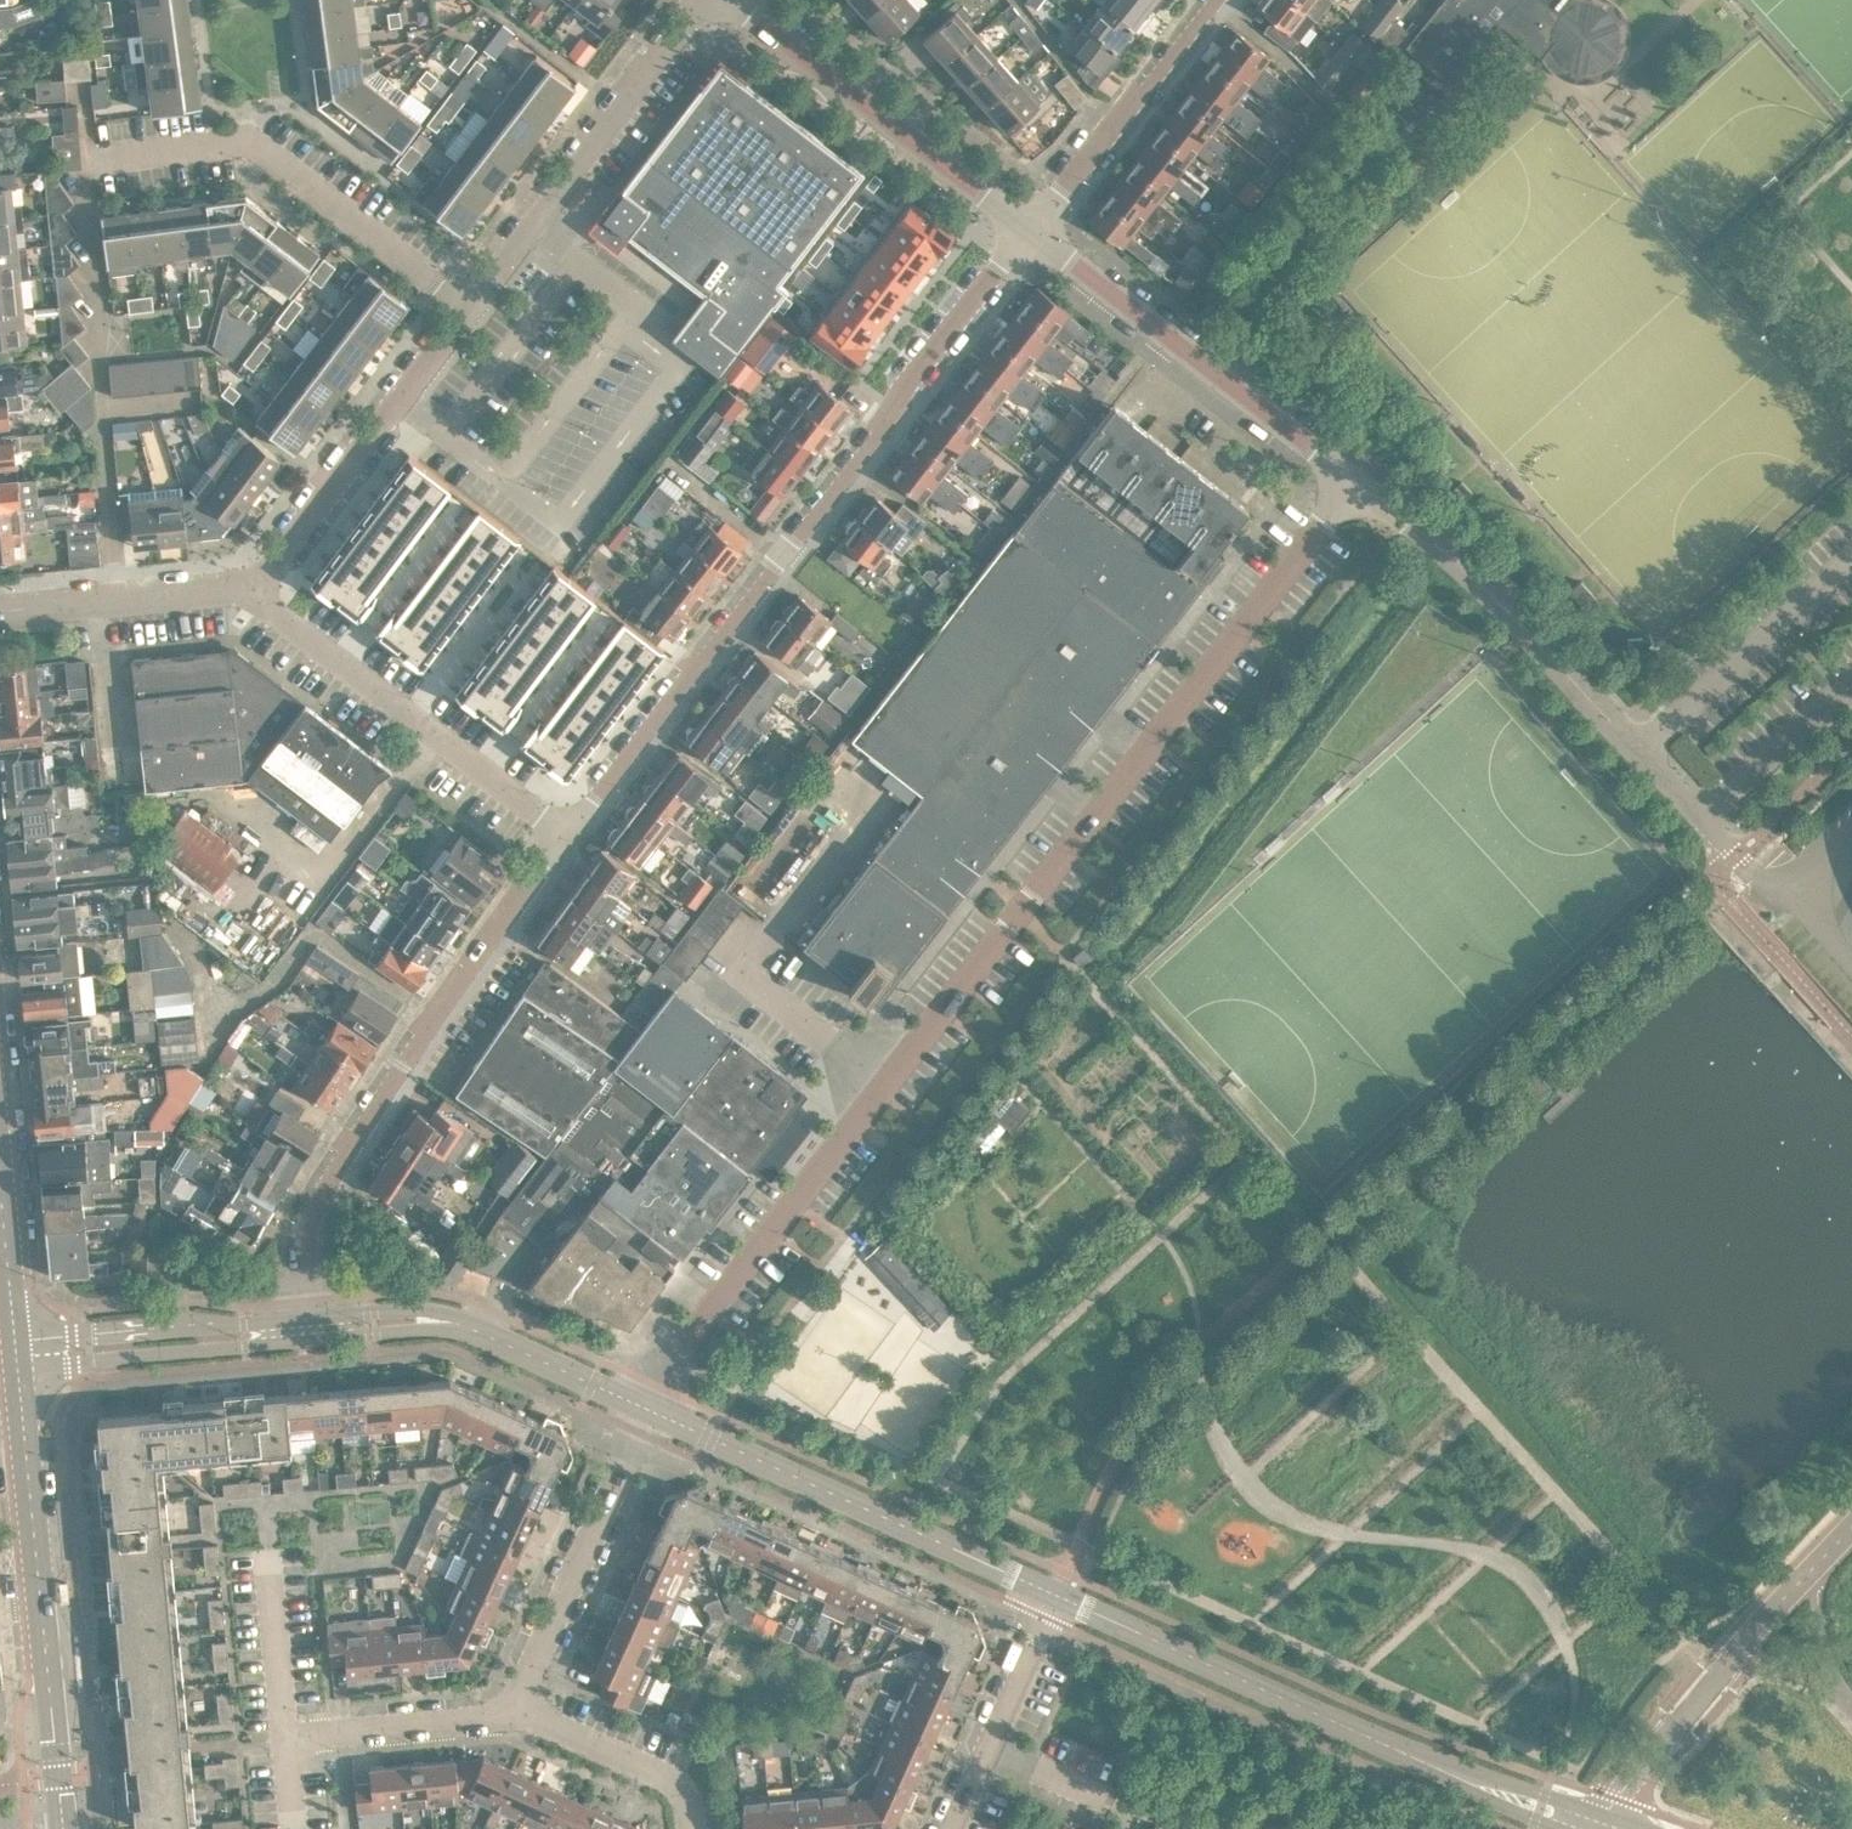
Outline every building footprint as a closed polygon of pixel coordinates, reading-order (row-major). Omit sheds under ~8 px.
[(0,7),(0,27),(12,25),(42,15),(42,13),(43,12),(39,0),(27,0),(10,6),(0,7)] [(55,7),(53,0),(44,0),(40,1),(44,11),(55,7)] [(96,13),(111,11),(109,0),(103,0),(94,1),(96,13)] [(363,0),(303,0),(305,12),(353,5),(364,4),(363,0)] [(537,4),(545,10),(552,0),(540,0),(537,4)] [(574,4),(589,15),(584,22),(604,38),(626,10),(614,1),(615,0),(577,0),(574,4)] [(865,16),(882,0),(850,0),(865,16)] [(918,10),(909,0),(882,0),(865,16),(886,40),(918,10)] [(1101,3),(1138,32),(1155,11),(1141,0),(1104,0),(1101,3)] [(1163,0),(1141,0),(1155,11),(1163,0)] [(1306,10),(1293,0),(1259,0),(1258,1),(1259,5),(1257,7),(1273,19),(1264,31),(1265,32),(1265,31),(1288,49),(1297,37),(1298,38),(1313,18),(1306,10)] [(1306,10),(1313,18),(1327,0),(1293,0),(1306,10)] [(1376,6),(1392,18),(1393,19),(1403,6),(1399,0),(1380,0),(1376,6)] [(1413,36),(1405,46),(1430,67),(1451,84),(1501,23),(1540,56),(1541,57),(1546,51),(1554,41),(1590,71),(1595,70),(1601,67),(1606,63),(1611,59),(1614,54),(1617,48),(1619,41),(1619,35),(1619,29),(1617,22),(1614,17),(1610,11),(1606,7),(1600,3),(1594,0),(1593,0),(1572,0),(1569,1),(1569,0),(1443,0),(1413,36)] [(189,16),(187,1),(139,7),(142,33),(190,27),(190,24),(194,24),(193,15),(189,16)] [(1101,3),(1085,25),(1122,54),(1138,32),(1101,3)] [(356,31),(353,5),(305,12),(305,14),(301,14),(302,23),(306,22),(308,38),(356,31)] [(1359,26),(1376,39),(1392,18),(1376,6),(1359,26)] [(955,10),(923,39),(944,63),(976,34),(955,10)] [(112,23),(111,11),(96,13),(97,25),(112,23)] [(387,13),(389,27),(401,26),(399,11),(387,13)] [(1019,13),(1008,22),(1020,36),(1031,28),(1019,13)] [(1392,18),(1376,39),(1383,44),(1386,41),(1399,24),(1393,19),(1392,18)] [(504,42),(513,30),(503,23),(494,35),(504,42)] [(1108,71),(1122,54),(1085,25),(1067,47),(1083,59),(1104,75),(1108,70),(1108,71)] [(1400,25),(1366,67),(1367,68),(1379,78),(1405,46),(1413,36),(1409,32),(1400,25)] [(196,41),(192,42),(190,27),(142,33),(145,59),(194,53),(193,50),(197,50),(196,41)] [(1042,42),(1031,28),(1020,36),(1031,50),(1042,42)] [(309,48),(311,64),(360,57),(372,56),(370,45),(358,46),(356,31),(308,38),(308,40),(304,40),(306,49),(309,48)] [(1235,31),(1221,49),(1279,93),(1286,85),(1262,67),(1269,58),(1235,31)] [(1354,32),(1342,47),(1353,56),(1365,41),(1354,32)] [(997,56),(976,34),(944,63),(964,85),(997,56)] [(476,49),(466,41),(457,53),(467,60),(476,49)] [(570,56),(582,64),(593,50),(582,41),(570,56)] [(87,43),(62,46),(65,79),(90,77),(87,43)] [(1340,71),(1353,56),(1342,47),(1341,48),(1329,62),(1340,71)] [(1221,49),(1209,64),(1243,91),(1249,84),(1273,102),(1279,93),(1221,49)] [(94,54),(96,66),(110,64),(109,52),(94,54)] [(195,68),(194,53),(145,59),(133,61),(136,87),(149,85),(197,79),(197,76),(201,76),(199,67),(195,68)] [(458,72),(467,60),(457,53),(448,65),(458,72)] [(574,84),(535,54),(519,76),(557,106),(567,94),(570,96),(575,89),(572,87),(574,84)] [(1017,79),(997,56),(964,85),(985,108),(1017,79)] [(313,74),(317,103),(362,76),(360,57),(311,64),(312,66),(308,66),(309,75),(313,74)] [(467,70),(477,77),(486,65),(476,58),(467,70)] [(1085,80),(1094,87),(1104,75),(1083,59),(1076,68),(1085,80)] [(616,197),(601,216),(602,217),(625,235),(626,235),(627,237),(703,294),(691,309),(670,337),(671,338),(720,375),(772,306),(773,307),(787,289),(778,283),(863,172),(767,98),(720,62),(701,87),(622,189),(621,190),(622,191),(616,198),(616,197)] [(1236,100),(1243,91),(1209,64),(1195,82),(1253,127),(1259,119),(1236,100)] [(430,87),(437,77),(426,68),(418,78),(430,87)] [(1031,68),(1022,73),(1038,98),(1047,93),(1031,68)] [(1379,78),(1367,68),(1347,92),(1358,102),(1379,78)] [(468,89),(477,77),(467,70),(458,81),(468,89)] [(1054,83),(1074,107),(1086,98),(1067,73),(1054,83)] [(346,126),(348,127),(378,88),(362,76),(317,103),(339,120),(337,123),(344,129),(346,126)] [(519,76),(503,97),(541,127),(551,115),(554,117),(559,110),(556,108),(557,106),(519,76)] [(98,82),(90,83),(91,92),(99,91),(106,91),(104,77),(97,78),(98,82)] [(37,101),(67,98),(65,79),(36,81),(37,101)] [(197,79),(149,85),(152,112),(200,106),(200,102),(204,102),(203,93),(199,94),(197,79)] [(1039,103),(1017,79),(985,108),(1006,132),(1039,103)] [(1195,82),(1182,99),(1216,125),(1223,117),(1246,135),(1253,127),(1195,82)] [(367,141),(369,143),(398,104),(378,88),(348,127),(360,136),(357,139),(365,145),(367,141)] [(93,107),(107,105),(106,91),(99,91),(91,92),(93,107)] [(541,127),(503,97),(487,118),(525,147),(535,135),(538,138),(543,131),(540,128),(541,127)] [(444,99),(435,111),(445,119),(454,107),(444,99)] [(1210,133),(1216,125),(1182,99),(1169,116),(1227,161),(1234,153),(1210,133)] [(1383,101),(1374,112),(1396,131),(1406,120),(1383,101)] [(420,121),(398,104),(369,143),(381,152),(378,155),(385,161),(388,157),(391,160),(420,121)] [(1316,121),(1325,110),(1317,104),(1308,115),(1316,121)] [(436,130),(445,119),(435,111),(426,123),(436,130)] [(1308,115),(1301,124),(1309,130),(1316,121),(1308,115)] [(1169,116),(1156,132),(1190,159),(1196,151),(1220,170),(1227,161),(1169,116)] [(77,117),(63,118),(64,132),(78,131),(77,117)] [(487,118),(471,139),(509,168),(519,156),(522,159),(527,152),(524,149),(525,147),(487,118)] [(15,136),(14,124),(0,126),(0,137),(15,136)] [(51,133),(54,169),(58,169),(81,168),(78,131),(64,132),(51,133)] [(1156,132),(1143,149),(1201,194),(1207,186),(1183,167),(1190,159),(1156,132)] [(509,168),(471,139),(455,160),(493,189),(503,177),(506,179),(511,172),(508,170),(509,168)] [(1282,149),(1283,151),(1290,155),(1297,146),(1289,140),(1282,149)] [(422,152),(410,143),(403,153),(415,162),(422,152)] [(1143,149),(1129,166),(1163,192),(1170,184),(1194,202),(1201,194),(1143,149)] [(1270,168),(1277,173),(1290,155),(1283,151),(1270,168)] [(407,172),(415,162),(403,153),(395,163),(407,172)] [(455,160),(439,180),(477,210),(487,198),(490,200),(495,193),(492,191),(493,189),(455,160)] [(1157,201),(1163,192),(1129,166),(1116,183),(1174,228),(1180,220),(1157,201)] [(1263,189),(1277,173),(1270,168),(1268,166),(1254,183),(1263,189)] [(61,212),(73,202),(59,181),(58,169),(54,169),(43,170),(47,213),(61,212)] [(12,217),(22,216),(20,204),(11,205),(9,187),(15,186),(14,172),(0,173),(0,218),(12,217)] [(874,173),(865,185),(872,191),(881,179),(874,173)] [(422,202),(461,232),(471,219),(474,221),(479,214),(476,212),(477,210),(439,180),(422,202)] [(1116,183),(1103,200),(1137,226),(1143,218),(1167,237),(1174,228),(1116,183)] [(1254,183),(1245,195),(1253,201),(1263,189),(1254,183)] [(231,247),(245,196),(217,200),(216,196),(207,197),(208,201),(206,201),(212,249),(231,247)] [(268,214),(245,196),(231,247),(247,259),(276,220),(275,219),(277,216),(270,211),(268,214)] [(906,198),(892,217),(935,250),(949,231),(906,198)] [(853,199),(844,211),(852,217),(861,205),(853,199)] [(186,253),(212,249),(206,201),(191,203),(190,200),(181,201),(182,204),(180,205),(186,253)] [(1137,226),(1103,200),(1088,219),(1121,245),(1123,244),(1146,262),(1146,263),(1147,264),(1154,253),(1131,235),(1137,226)] [(156,208),(154,208),(160,256),(186,253),(180,205),(165,207),(164,203),(155,204),(156,208)] [(1239,205),(1230,217),(1237,222),(1237,223),(1247,210),(1239,205)] [(134,260),(160,256),(154,208),(139,210),(138,206),(129,208),(130,211),(128,211),(134,260)] [(135,271),(134,260),(128,211),(113,213),(112,210),(104,211),(104,215),(101,215),(108,274),(135,271)] [(844,211),(835,222),(843,228),(852,217),(844,211)] [(76,232),(61,212),(47,213),(50,244),(64,242),(76,232)] [(15,247),(13,229),(23,228),(22,216),(12,217),(0,218),(0,249),(15,247)] [(892,217),(877,236),(920,269),(935,250),(892,217)] [(1237,223),(1237,222),(1230,217),(1221,229),(1229,234),(1237,223)] [(260,284),(268,275),(297,236),(295,235),(298,232),(291,227),(288,229),(276,220),(247,259),(239,269),(260,284)] [(1216,234),(1203,250),(1211,256),(1224,240),(1216,234)] [(297,236),(268,275),(260,284),(282,301),(319,253),(316,251),(318,248),(311,243),(309,245),(297,236)] [(825,236),(816,248),(824,254),(832,242),(825,236)] [(877,236),(863,255),(906,288),(920,269),(877,236)] [(53,274),(55,274),(67,273),(79,263),(64,242),(50,244),(53,274)] [(18,278),(29,277),(26,246),(15,247),(0,249),(0,280),(18,278)] [(816,248),(807,259),(815,265),(824,254),(816,248)] [(1203,250),(1190,267),(1198,273),(1211,256),(1203,250)] [(863,255),(849,273),(892,306),(906,288),(863,255)] [(335,266),(323,257),(316,267),(327,276),(335,266)] [(391,322),(394,325),(400,318),(397,315),(407,302),(359,265),(342,287),(351,294),(390,324),(391,322)] [(1190,267),(1187,265),(1173,283),(1183,292),(1198,273),(1190,267)] [(802,266),(790,281),(802,290),(813,275),(802,266)] [(320,286),(327,276),(316,267),(308,277),(320,286)] [(55,274),(58,304),(70,303),(82,294),(67,273),(55,274)] [(849,273),(835,292),(878,325),(892,306),(849,273)] [(21,309),(18,278),(0,280),(0,311),(21,309)] [(1036,286),(1020,306),(1054,332),(1061,323),(1085,342),(1093,333),(1093,332),(1092,331),(1091,332),(1067,314),(1069,312),(1036,286)] [(208,287),(195,288),(197,303),(210,302),(208,287)] [(190,289),(178,291),(179,305),(192,304),(190,289)] [(835,292),(821,310),(864,343),(878,325),(835,292)] [(151,294),(139,296),(141,310),(153,309),(151,294)] [(351,294),(335,315),(374,345),(375,343),(379,345),(384,338),(381,336),(390,324),(351,294)] [(784,294),(775,306),(782,312),(791,300),(784,294)] [(127,297),(129,312),(141,310),(139,296),(127,297)] [(284,308),(293,316),(302,304),(293,297),(284,308)] [(237,314),(247,322),(256,310),(246,302),(237,314)] [(58,304),(62,344),(73,335),(85,326),(70,303),(58,304)] [(55,305),(31,308),(32,316),(56,314),(55,305)] [(1048,340),(1054,332),(1020,306),(1007,323),(1065,367),(1072,359),(1048,340)] [(198,308),(186,310),(188,325),(200,323),(198,308)] [(284,327),(293,316),(284,308),(275,320),(284,327)] [(0,311),(0,342),(24,340),(21,309),(0,311)] [(821,310),(806,330),(849,363),(864,343),(821,310)] [(232,334),(239,324),(228,315),(220,325),(232,334)] [(374,345),(335,315),(320,336),(358,365),(359,364),(363,366),(368,359),(365,357),(374,345)] [(769,317),(740,355),(758,368),(787,330),(769,317)] [(1035,357),(1059,375),(1065,367),(1007,323),(994,339),(1023,362),(1028,366),(1035,357)] [(251,333),(239,324),(232,334),(243,343),(251,333)] [(73,335),(62,344),(59,347),(71,362),(74,366),(88,354),(73,335)] [(1087,344),(1092,348),(1098,348),(1102,342),(1093,335),(1087,344)] [(320,336),(304,357),(342,386),(343,385),(347,387),(352,380),(349,378),(358,365),(320,336)] [(251,350),(261,357),(270,346),(260,338),(251,350)] [(1028,366),(1023,362),(994,339),(982,355),(1039,401),(1046,393),(1021,373),(1028,366)] [(25,348),(24,340),(0,342),(0,351),(25,348)] [(252,369),(261,357),(251,350),(242,362),(252,369)] [(9,359),(8,351),(0,351),(0,360),(9,359)] [(197,355),(183,356),(186,388),(201,387),(197,355)] [(1039,401),(982,355),(968,373),(1002,399),(1008,391),(1032,409),(1039,401)] [(186,388),(183,356),(168,358),(171,390),(186,388)] [(342,386),(304,357),(288,378),(326,407),(327,405),(331,408),(336,401),(333,398),(342,386)] [(738,357),(724,375),(737,384),(750,367),(738,357)] [(168,358),(153,359),(156,391),(171,390),(168,358)] [(156,391),(153,359),(138,361),(141,392),(156,391)] [(138,361),(123,362),(126,394),(141,392),(138,361)] [(91,385),(74,366),(71,362),(40,387),(59,411),(65,407),(91,385)] [(108,364),(111,395),(126,394),(123,362),(108,364)] [(21,391),(21,389),(40,387),(49,380),(43,370),(16,373),(15,364),(0,366),(0,393),(21,391)] [(1087,385),(1094,391),(1102,397),(1115,379),(1100,368),(1087,385)] [(995,408),(1002,399),(968,373),(955,390),(1012,434),(1019,426),(995,408)] [(288,378),(272,398),(310,428),(312,426),(315,429),(320,422),(317,419),(326,407),(288,378)] [(798,383),(789,395),(801,404),(833,429),(841,419),(844,419),(849,412),(848,409),(850,407),(818,382),(810,393),(798,383)] [(227,384),(220,393),(232,402),(239,393),(227,384)] [(91,385),(65,407),(82,427),(94,417),(91,385)] [(725,392),(714,407),(730,419),(743,401),(728,389),(725,392)] [(942,407),(975,433),(982,424),(1006,442),(1012,434),(955,390),(942,407)] [(9,426),(7,408),(23,407),(21,391),(0,393),(0,427),(9,426)] [(1093,409),(1102,397),(1094,391),(1085,402),(1093,409)] [(304,442),(301,440),(310,428),(272,398),(255,420),(293,450),(296,447),(299,449),(304,442)] [(1156,643),(1157,644),(1207,580),(1206,579),(1221,559),(1222,560),(1223,559),(1213,551),(1247,507),(1113,403),(1056,475),(1051,480),(1052,481),(1017,526),(1016,526),(850,738),(921,792),(920,793),(922,794),(906,812),(904,813),(905,814),(890,834),(889,833),(888,835),(889,835),(874,854),(872,853),(851,880),(845,888),(802,944),(821,959),(823,956),(831,962),(830,963),(852,980),(847,987),(865,1000),(870,994),(877,1000),(898,973),(898,972),(913,953),(914,953),(914,952),(929,932),(930,932),(931,931),(930,931),(946,911),(946,912),(947,911),(946,910),(962,891),(963,890),(962,890),(978,870),(979,870),(979,869),(994,849),(995,850),(995,849),(1043,787),(1043,788),(1044,787),(1043,787),(1059,767),(1060,766),(1075,746),(1075,747),(1076,746),(1076,745),(1091,725),(1092,726),(1092,725),(1107,705),(1108,705),(1108,704),(1123,684),(1124,685),(1125,684),(1124,683),(1140,664),(1141,663),(1140,663),(1156,643)] [(781,407),(774,417),(785,426),(784,426),(816,451),(823,442),(827,442),(832,435),(831,432),(833,429),(801,404),(792,416),(781,407)] [(1087,417),(1072,405),(1061,419),(1077,431),(1087,417)] [(969,441),(975,433),(942,407),(928,424),(986,468),(993,459),(969,441)] [(696,431),(679,454),(696,467),(714,445),(731,422),(714,408),(696,431)] [(201,414),(189,415),(196,432),(207,427),(201,414)] [(1048,436),(1064,448),(1077,431),(1061,419),(1048,436)] [(150,420),(136,422),(139,433),(153,429),(150,420)] [(111,423),(112,438),(123,437),(121,421),(111,423)] [(955,458),(980,476),(986,468),(928,424),(916,440),(949,466),(955,458)] [(281,459),(237,426),(221,447),(265,480),(281,459)] [(768,448),(767,448),(799,473),(807,463),(810,463),(815,457),(814,453),(816,451),(784,426),(768,448)] [(0,436),(0,468),(16,466),(14,449),(20,449),(19,441),(29,441),(30,448),(44,446),(42,432),(0,436)] [(45,445),(51,444),(56,439),(55,432),(44,433),(45,445)] [(1049,438),(1036,454),(1050,465),(1063,449),(1049,438)] [(942,474),(949,466),(916,440),(902,457),(959,502),(966,493),(942,474)] [(758,442),(741,464),(750,471),(782,495),(790,485),(793,485),(798,478),(797,475),(799,473),(767,448),(768,448),(759,441),(758,442)] [(221,447),(205,468),(249,501),(265,480),(221,447)] [(346,536),(311,582),(356,616),(376,631),(400,649),(421,665),(467,605),(507,552),(517,540),(518,538),(416,460),(408,454),(385,485),(346,536)] [(953,511),(959,502),(902,457),(889,475),(922,500),(929,492),(953,511)] [(1042,459),(1033,471),(1041,477),(1050,465),(1042,459)] [(205,468),(189,489),(194,493),(229,520),(232,523),(249,501),(205,468)] [(88,475),(77,476),(78,486),(89,485),(88,475)] [(1020,475),(1010,487),(1024,498),(1034,486),(1020,475)] [(0,481),(0,507),(20,505),(42,503),(44,503),(44,494),(37,495),(35,478),(0,481)] [(1463,499),(1471,491),(1461,480),(1453,487),(1463,499)] [(657,484),(641,504),(655,517),(658,519),(675,498),(657,484)] [(154,488),(159,543),(186,540),(186,536),(182,498),(181,486),(154,488)] [(1015,510),(1024,498),(1010,487),(1001,499),(1015,510)] [(132,546),(159,543),(154,488),(117,492),(121,532),(131,531),(132,546)] [(191,497),(182,498),(186,536),(219,533),(229,520),(194,493),(191,497)] [(859,517),(858,518),(889,543),(901,552),(913,537),(925,521),(902,502),(894,512),(875,496),(867,506),(863,506),(858,513),(859,517)] [(20,505),(0,507),(0,533),(22,531),(65,527),(65,524),(73,523),(72,514),(43,516),(42,503),(20,505)] [(641,504),(631,516),(646,528),(655,517),(641,504)] [(998,532),(1008,519),(993,507),(982,520),(990,526),(998,532)] [(629,528),(625,525),(617,518),(601,538),(613,548),(629,528)] [(702,534),(692,547),(723,571),(724,569),(728,569),(733,562),(732,559),(740,549),(709,525),(701,518),(694,528),(702,534)] [(848,531),(840,541),(871,566),(880,573),(890,560),(881,553),(889,543),(858,518),(856,520),(852,521),(847,527),(848,531)] [(65,524),(65,527),(67,538),(97,535),(95,521),(65,524)] [(990,526),(981,538),(989,544),(998,532),(990,526)] [(25,557),(22,531),(0,533),(0,560),(25,557)] [(67,538),(68,553),(98,550),(97,535),(67,538)] [(684,557),(674,569),(706,593),(708,591),(711,591),(716,584),(715,581),(723,571),(692,547),(683,540),(675,550),(684,557)] [(98,550),(68,553),(69,567),(100,564),(98,550)] [(19,558),(0,560),(0,570),(20,568),(19,558)] [(920,573),(941,593),(963,573),(952,560),(936,574),(931,568),(925,568),(920,573)] [(665,561),(656,573),(665,580),(657,590),(689,615),(691,613),(694,613),(699,606),(698,603),(706,593),(674,569),(665,561)] [(494,643),(456,692),(477,708),(498,724),(521,741),(536,753),(566,776),(621,704),(663,649),(655,643),(623,618),(622,618),(593,596),(568,576),(567,575),(553,565),(551,566),(494,643)] [(1580,580),(1568,591),(1589,614),(1601,603),(1580,580)] [(917,627),(941,596),(923,583),(900,614),(917,627)] [(631,607),(624,616),(650,636),(657,626),(671,638),(673,635),(677,635),(682,628),(681,625),(689,615),(657,590),(639,613),(631,607)] [(781,617),(812,641),(829,619),(798,594),(791,603),(787,603),(781,611),(782,615),(781,617)] [(829,619),(836,624),(835,626),(851,640),(859,630),(835,611),(829,619)] [(801,655),(812,641),(781,617),(780,618),(775,619),(770,626),(770,630),(763,639),(794,664),(803,670),(809,662),(801,655)] [(272,744),(304,702),(233,648),(103,662),(108,712),(215,701),(272,744)] [(744,664),(737,673),(769,697),(778,685),(793,696),(800,686),(755,651),(753,652),(749,653),(743,660),(744,664)] [(68,686),(85,685),(83,659),(66,661),(67,675),(68,686)] [(0,666),(0,693),(38,689),(35,663),(0,666)] [(759,709),(769,697),(737,673),(737,674),(732,674),(726,681),(727,686),(720,695),(751,720),(761,727),(769,717),(759,709)] [(839,687),(836,685),(827,697),(848,714),(869,687),(851,673),(839,687)] [(87,695),(85,685),(68,686),(69,694),(71,697),(87,695)] [(41,714),(39,700),(52,699),(51,688),(38,689),(0,693),(0,718),(41,714)] [(704,716),(702,717),(734,742),(743,749),(761,727),(751,720),(720,695),(713,704),(709,704),(703,711),(704,716)] [(843,713),(822,696),(808,714),(829,731),(843,713)] [(304,702),(247,777),(329,840),(351,811),(354,814),(362,804),(359,802),(387,765),(304,702)] [(94,722),(92,709),(78,710),(79,724),(94,722)] [(0,718),(0,745),(43,741),(41,714),(0,718)] [(743,749),(734,742),(702,717),(696,725),(692,725),(686,732),(687,737),(685,739),(717,764),(726,771),(743,749)] [(827,743),(813,732),(802,747),(816,757),(827,743)] [(96,753),(95,736),(82,737),(83,754),(96,753)] [(184,738),(170,739),(171,748),(185,747),(184,738)] [(155,741),(156,750),(171,748),(170,739),(155,741)] [(207,754),(221,753),(220,743),(206,745),(207,754)] [(192,756),(207,754),(206,745),(191,747),(192,756)] [(3,789),(40,785),(67,782),(65,766),(44,768),(43,752),(37,753),(36,747),(0,750),(0,760),(3,789)] [(171,748),(172,758),(186,756),(185,747),(171,748)] [(172,758),(171,748),(156,750),(157,759),(172,758)] [(660,772),(659,774),(690,798),(701,784),(711,793),(718,783),(676,751),(669,760),(665,761),(659,768),(660,772)] [(809,761),(812,757),(805,752),(802,756),(809,761)] [(222,762),(221,753),(207,754),(208,763),(222,762)] [(208,763),(207,754),(192,756),(193,765),(208,763)] [(91,755),(86,761),(86,767),(97,766),(96,755),(91,755)] [(790,765),(802,775),(810,765),(797,755),(790,765)] [(186,756),(172,758),(173,767),(187,766),(186,756)] [(173,767),(172,758),(157,759),(158,768),(173,767)] [(208,763),(208,773),(223,771),(222,762),(208,763)] [(208,763),(193,765),(194,774),(208,773),(208,763)] [(174,776),(188,775),(187,766),(173,767),(174,776)] [(158,768),(159,778),(174,776),(173,767),(158,768)] [(230,780),(245,778),(244,769),(229,770),(230,780)] [(208,773),(210,782),(224,781),(223,771),(208,773)] [(208,773),(194,774),(195,784),(210,782),(208,773)] [(643,794),(642,796),(673,820),(690,798),(659,774),(652,782),(648,783),(642,790),(643,794)] [(175,786),(189,785),(188,775),(174,776),(175,786)] [(160,788),(175,786),(174,776),(159,778),(160,788)] [(770,791),(760,783),(754,792),(750,797),(772,814),(792,787),(780,778),(770,791)] [(40,785),(3,789),(5,815),(29,813),(31,831),(97,825),(96,812),(83,813),(82,804),(69,806),(67,782),(40,785)] [(406,818),(418,802),(406,792),(393,809),(406,818)] [(626,817),(657,841),(667,828),(679,837),(685,829),(673,820),(642,796),(636,803),(632,804),(626,811),(627,815),(626,817)] [(747,801),(736,815),(746,822),(737,834),(750,843),(769,819),(747,801)] [(244,850),(186,806),(154,849),(211,893),(206,899),(211,903),(208,908),(217,915),(238,887),(224,876),(244,850)] [(639,865),(657,841),(626,817),(619,826),(614,826),(609,833),(610,838),(608,840),(639,865)] [(147,819),(137,820),(139,839),(149,838),(147,819)] [(10,862),(53,858),(68,857),(86,852),(85,844),(65,846),(64,833),(8,838),(10,862)] [(387,844),(374,834),(358,856),(371,864),(387,844)] [(431,873),(470,902),(489,877),(476,867),(486,853),(461,834),(431,873)] [(726,841),(717,854),(730,865),(740,852),(726,841)] [(108,861),(106,847),(86,852),(68,857),(53,858),(10,862),(12,888),(22,887),(56,884),(54,872),(70,870),(69,869),(91,866),(108,861)] [(590,863),(584,872),(616,895),(633,872),(601,849),(599,851),(595,852),(589,859),(590,863)] [(720,878),(730,865),(717,854),(706,868),(720,878)] [(355,867),(346,880),(358,888),(367,876),(355,867)] [(406,878),(401,887),(406,890),(456,925),(468,907),(422,872),(414,883),(406,878)] [(573,887),(567,895),(600,918),(614,928),(623,917),(631,906),(616,895),(584,872),(582,875),(577,875),(572,883),(573,887)] [(700,874),(682,897),(681,898),(693,907),(712,883),(700,874)] [(337,891),(348,900),(358,888),(346,880),(337,891)] [(719,886),(671,949),(661,961),(675,972),(681,977),(685,979),(743,904),(719,886)] [(56,891),(13,895),(15,920),(74,914),(73,903),(57,904),(56,891)] [(394,913),(442,946),(456,925),(409,892),(394,913)] [(557,910),(551,917),(584,940),(598,951),(605,941),(591,931),(600,918),(567,895),(565,897),(561,898),(556,905),(557,910)] [(330,900),(314,921),(329,932),(345,912),(330,900)] [(112,910),(111,902),(88,904),(89,912),(112,910)] [(688,913),(677,904),(659,927),(671,936),(688,913)] [(160,931),(157,907),(127,910),(130,934),(139,933),(160,931)] [(376,932),(427,967),(442,946),(394,913),(390,911),(376,932)] [(18,945),(57,942),(61,941),(59,929),(75,927),(74,914),(15,920),(18,945)] [(535,940),(567,963),(584,940),(551,917),(549,920),(545,920),(540,928),(540,932),(535,940)] [(139,933),(143,967),(150,966),(183,963),(182,962),(161,930),(160,931),(139,933)] [(367,958),(412,988),(427,967),(376,932),(367,947),(372,951),(367,958)] [(656,934),(653,939),(645,933),(636,944),(661,962),(672,945),(656,934)] [(57,942),(58,951),(19,954),(21,979),(79,973),(76,939),(61,941),(57,942)] [(348,987),(358,972),(316,944),(306,959),(348,987)] [(544,959),(523,992),(619,1056),(641,1029),(620,1014),(544,959)] [(662,1001),(673,988),(681,977),(675,972),(661,961),(643,986),(662,1001)] [(150,966),(153,992),(191,988),(189,974),(184,963),(183,963),(150,966)] [(130,1008),(154,1005),(153,992),(150,966),(143,967),(126,969),(130,1008)] [(44,989),(22,991),(25,1018),(65,1014),(83,1012),(79,973),(42,977),(44,989)] [(641,1029),(662,1001),(643,986),(641,985),(620,1014),(641,1029)] [(156,1015),(193,1011),(191,988),(153,992),(154,1005),(155,1005),(156,1015)] [(641,1029),(619,1056),(613,1064),(671,1109),(730,1032),(673,988),(662,1001),(641,1029)] [(378,1038),(394,1014),(359,990),(342,1015),(378,1038)] [(619,1056),(523,992),(455,1092),(544,1153),(546,1149),(613,1064),(619,1056)] [(265,1004),(264,1003),(256,1008),(273,1019),(278,1012),(265,1004)] [(269,1025),(251,1012),(242,1019),(250,1024),(264,1034),(269,1025)] [(25,1018),(28,1051),(68,1047),(84,1045),(82,1023),(89,1022),(88,1017),(66,1019),(65,1014),(25,1018)] [(194,1017),(157,1021),(159,1041),(196,1038),(194,1017)] [(321,1041),(359,1067),(374,1044),(336,1019),(328,1031),(309,1018),(302,1029),(321,1042),(321,1041)] [(236,1044),(250,1024),(242,1019),(228,1039),(236,1044)] [(730,1032),(671,1109),(747,1168),(807,1092),(730,1032)] [(294,1084),(331,1109),(346,1087),(308,1062),(291,1050),(264,1033),(258,1042),(302,1072),(294,1084)] [(198,1059),(196,1038),(159,1041),(160,1062),(198,1059)] [(350,1081),(359,1067),(321,1041),(321,1042),(308,1062),(346,1087),(350,1081)] [(28,1051),(31,1079),(71,1075),(100,1072),(113,1071),(112,1058),(96,1059),(96,1058),(86,1059),(84,1045),(68,1047),(28,1051)] [(236,1052),(225,1045),(218,1057),(229,1064),(236,1052)] [(671,1109),(613,1064),(546,1149),(681,1254),(747,1168),(671,1109)] [(172,1128),(191,1102),(204,1082),(206,1079),(187,1066),(169,1067),(171,1089),(150,1119),(151,1126),(152,1126),(152,1129),(172,1128)] [(71,1075),(31,1079),(34,1107),(74,1103),(73,1088),(102,1085),(100,1072),(71,1075)] [(204,1110),(217,1091),(204,1082),(191,1102),(204,1110)] [(256,1129),(301,1156),(317,1130),(309,1125),(296,1118),(304,1106),(276,1088),(268,1101),(272,1103),(256,1129)] [(1022,1103),(1015,1097),(1008,1091),(989,1113),(990,1114),(972,1137),(975,1140),(986,1149),(1005,1126),(1011,1132),(1030,1109),(1022,1103)] [(101,1116),(75,1118),(74,1103),(34,1107),(36,1134),(77,1131),(102,1129),(101,1116)] [(409,1123),(405,1129),(443,1154),(453,1160),(472,1130),(463,1124),(437,1107),(429,1118),(413,1107),(405,1120),(409,1123)] [(288,1177),(301,1156),(256,1129),(246,1123),(240,1133),(253,1141),(247,1152),(252,1156),(288,1177)] [(164,1141),(164,1129),(114,1130),(114,1150),(122,1150),(122,1142),(164,1141)] [(399,1134),(392,1144),(394,1145),(394,1146),(393,1147),(436,1176),(443,1166),(447,1169),(459,1177),(465,1168),(453,1160),(443,1154),(405,1129),(401,1135),(399,1134)] [(189,1131),(184,1138),(211,1157),(231,1172),(276,1198),(288,1177),(252,1156),(250,1160),(246,1158),(241,1167),(235,1163),(235,1162),(189,1131)] [(37,1141),(41,1181),(87,1178),(104,1177),(111,1176),(108,1136),(46,1140),(37,1141)] [(167,1160),(183,1171),(198,1149),(181,1138),(167,1160)] [(485,1176),(506,1193),(511,1188),(537,1156),(514,1138),(485,1176)] [(382,1164),(382,1165),(429,1197),(434,1188),(430,1185),(436,1176),(393,1147),(392,1148),(390,1147),(384,1157),(386,1158),(382,1164)] [(680,1255),(681,1254),(546,1149),(544,1153),(507,1199),(469,1258),(465,1264),(466,1265),(628,1321),(673,1264),(670,1262),(677,1253),(680,1255)] [(375,1170),(369,1180),(371,1181),(370,1183),(401,1204),(401,1203),(407,1194),(439,1215),(444,1207),(429,1197),(382,1165),(381,1165),(378,1171),(375,1170)] [(211,1188),(227,1198),(263,1219),(276,1198),(231,1172),(224,1167),(211,1188)] [(138,1201),(145,1200),(155,1200),(154,1175),(137,1176),(138,1201)] [(104,1177),(87,1178),(41,1181),(43,1205),(81,1203),(80,1191),(105,1190),(104,1177)] [(482,1206),(491,1212),(503,1194),(491,1186),(479,1204),(482,1206)] [(170,1209),(178,1196),(161,1187),(161,1204),(170,1209)] [(251,1241),(263,1219),(227,1198),(219,1211),(209,1205),(205,1212),(189,1202),(181,1216),(222,1241),(230,1228),(251,1241)] [(102,1213),(82,1215),(81,1203),(43,1205),(45,1228),(103,1224),(102,1213)] [(491,1212),(482,1206),(471,1224),(480,1230),(491,1212)] [(145,1223),(127,1223),(127,1233),(145,1233),(145,1223)] [(45,1228),(47,1250),(86,1248),(85,1236),(104,1235),(103,1224),(45,1228)] [(883,1238),(862,1259),(947,1347),(968,1326),(883,1238)] [(429,1272),(452,1286),(455,1282),(467,1265),(465,1264),(469,1258),(446,1243),(429,1272)] [(146,1247),(122,1247),(122,1271),(146,1271),(146,1247)] [(86,1248),(47,1250),(50,1275),(107,1272),(107,1260),(87,1261),(86,1248)] [(467,1265),(455,1282),(486,1293),(493,1274),(467,1265)] [(991,1355),(981,1345),(970,1355),(980,1365),(991,1355)] [(420,1425),(441,1423),(449,1378),(415,1381),(420,1425)] [(479,1392),(451,1379),(449,1378),(441,1423),(461,1432),(479,1392)] [(393,1427),(420,1425),(415,1381),(389,1384),(393,1427)] [(367,1430),(393,1427),(389,1384),(363,1386),(367,1430)] [(367,1430),(363,1386),(337,1389),(341,1432),(342,1432),(343,1442),(367,1439),(367,1430)] [(315,1435),(341,1432),(337,1389),(311,1391),(315,1435)] [(315,1435),(311,1391),(285,1394),(289,1437),(315,1435)] [(503,1403),(479,1392),(461,1432),(485,1443),(503,1403)] [(290,1447),(289,1437),(285,1394),(161,1405),(161,1411),(97,1417),(129,1756),(135,1826),(189,1821),(182,1752),(181,1739),(189,1739),(187,1723),(180,1723),(163,1550),(171,1549),(170,1534),(170,1533),(162,1534),(156,1465),(155,1460),(290,1447)] [(527,1414),(518,1410),(503,1403),(485,1443),(510,1455),(516,1441),(515,1441),(527,1414)] [(542,1421),(527,1414),(515,1441),(516,1441),(528,1447),(531,1455),(525,1467),(525,1468),(551,1480),(558,1465),(566,1469),(572,1454),(560,1420),(545,1413),(542,1421)] [(512,1461),(511,1458),(498,1462),(509,1467),(512,1461)] [(452,1461),(443,1462),(448,1478),(457,1475),(452,1461)] [(509,1467),(500,1486),(540,1504),(551,1480),(525,1468),(525,1467),(512,1461),(509,1467)] [(439,1481),(448,1478),(443,1462),(435,1463),(432,1478),(439,1481)] [(435,1463),(423,1464),(425,1478),(432,1478),(435,1463)] [(415,1479),(425,1478),(423,1464),(414,1465),(415,1479)] [(397,1467),(398,1481),(408,1480),(407,1466),(397,1467)] [(398,1481),(397,1467),(387,1467),(389,1482),(398,1481)] [(346,1486),(356,1485),(354,1470),(345,1471),(346,1486)] [(328,1487),(326,1471),(318,1472),(320,1488),(328,1487)] [(336,1486),(346,1486),(345,1471),(335,1472),(336,1486)] [(303,1489),(301,1475),(292,1476),(293,1490),(303,1489)] [(293,1490),(292,1476),(282,1477),(283,1491),(293,1490)] [(222,1482),(223,1497),(262,1493),(260,1479),(222,1482)] [(459,1481),(441,1487),(454,1493),(462,1490),(459,1481)] [(268,1482),(261,1483),(262,1492),(269,1491),(268,1482)] [(691,1528),(699,1525),(710,1530),(712,1531),(724,1504),(709,1497),(712,1489),(698,1483),(664,1496),(657,1510),(665,1514),(658,1529),(685,1541),(685,1540),(691,1528)] [(537,1510),(540,1504),(500,1486),(494,1499),(483,1496),(479,1505),(489,1510),(529,1528),(537,1510)] [(450,1502),(454,1493),(441,1487),(437,1496),(450,1502)] [(433,1505),(446,1511),(450,1502),(437,1496),(433,1505)] [(212,1501),(198,1502),(201,1531),(215,1530),(212,1501)] [(712,1547),(729,1555),(748,1515),(724,1504),(712,1531),(710,1530),(704,1543),(712,1547)] [(518,1552),(529,1528),(489,1510),(478,1533),(518,1552)] [(771,1526),(748,1515),(729,1555),(753,1566),(771,1526)] [(423,1526),(419,1535),(432,1541),(436,1532),(423,1526)] [(795,1537),(771,1526),(753,1566),(777,1576),(795,1537)] [(507,1575),(515,1557),(518,1552),(478,1533),(470,1529),(459,1553),(467,1557),(507,1575)] [(658,1529),(647,1553),(687,1571),(699,1546),(685,1540),(685,1541),(658,1529)] [(432,1541),(419,1535),(415,1544),(428,1549),(432,1541)] [(797,1596),(801,1587),(806,1576),(819,1548),(795,1537),(777,1576),(773,1585),(797,1596)] [(216,1543),(202,1544),(205,1573),(219,1572),(216,1543)] [(704,1543),(702,1544),(705,1553),(712,1547),(704,1543)] [(819,1548),(806,1576),(801,1587),(825,1598),(843,1558),(819,1548)] [(412,1550),(408,1559),(421,1564),(425,1556),(412,1550)] [(676,1595),(685,1576),(687,1571),(647,1553),(637,1576),(676,1595)] [(496,1599),(507,1575),(467,1557),(456,1581),(496,1599)] [(845,1618),(849,1609),(864,1576),(867,1569),(843,1558),(825,1598),(821,1607),(845,1618)] [(417,1573),(421,1564),(408,1559),(404,1567),(417,1573)] [(867,1569),(864,1576),(849,1609),(873,1620),(891,1580),(867,1569)] [(381,1572),(381,1576),(382,1587),(391,1586),(390,1571),(381,1572)] [(400,1571),(390,1571),(391,1586),(401,1585),(400,1571)] [(382,1587),(381,1576),(381,1572),(371,1573),(372,1588),(382,1587)] [(666,1618),(676,1595),(637,1576),(626,1601),(666,1618)] [(915,1591),(891,1580),(873,1620),(897,1631),(915,1591)] [(485,1623),(494,1605),(496,1599),(456,1581),(445,1606),(455,1611),(456,1610),(485,1623)] [(922,1642),(928,1629),(927,1628),(939,1602),(915,1591),(897,1631),(922,1642)] [(707,1608),(710,1615),(725,1616),(718,1596),(705,1601),(703,1606),(707,1608)] [(726,1601),(731,1614),(742,1603),(740,1596),(726,1601)] [(210,1627),(224,1626),(221,1597),(207,1598),(210,1627)] [(615,1625),(655,1642),(668,1648),(679,1624),(666,1618),(626,1601),(615,1625)] [(939,1602),(927,1628),(928,1629),(940,1634),(943,1643),(937,1654),(937,1655),(963,1667),(970,1652),(978,1656),(985,1642),(972,1607),(957,1601),(954,1609),(939,1602)] [(731,1614),(741,1619),(747,1606),(742,1603),(731,1614)] [(756,1610),(747,1606),(741,1619),(750,1623),(756,1610)] [(455,1611),(446,1631),(468,1661),(485,1623),(456,1610),(455,1611)] [(373,1671),(399,1668),(395,1625),(394,1613),(368,1615),(373,1671)] [(346,1673),(366,1671),(373,1671),(368,1615),(326,1619),(330,1662),(345,1661),(346,1673)] [(710,1615),(708,1620),(721,1626),(725,1616),(710,1615)] [(770,1632),(779,1636),(785,1623),(776,1619),(770,1632)] [(717,1635),(721,1626),(708,1620),(704,1629),(717,1635)] [(399,1668),(426,1665),(422,1634),(424,1634),(423,1622),(395,1625),(399,1668)] [(794,1627),(785,1623),(779,1636),(788,1640),(794,1627)] [(644,1666),(655,1642),(615,1625),(604,1648),(644,1666)] [(426,1665),(468,1661),(446,1631),(424,1634),(422,1634),(426,1665)] [(812,1651),(818,1638),(809,1634),(803,1647),(812,1651)] [(214,1670),(228,1669),(225,1640),(211,1641),(214,1670)] [(832,1660),(841,1664),(847,1651),(838,1647),(832,1660)] [(646,1697),(657,1672),(644,1666),(604,1648),(593,1673),(604,1678),(646,1697)] [(924,1648),(913,1673),(952,1691),(963,1667),(937,1655),(937,1654),(924,1648)] [(694,1650),(690,1658),(703,1664),(707,1656),(694,1650)] [(852,1653),(847,1651),(841,1664),(852,1669),(852,1653)] [(859,1651),(852,1653),(852,1669),(864,1664),(859,1651)] [(699,1673),(703,1664),(690,1658),(686,1667),(699,1673)] [(901,1677),(909,1681),(902,1697),(942,1715),(952,1691),(913,1673),(904,1669),(901,1677)] [(866,1670),(853,1675),(864,1686),(871,1683),(866,1670)] [(862,1691),(864,1686),(853,1675),(849,1685),(862,1691)] [(640,1711),(646,1697),(604,1678),(598,1692),(640,1711)] [(858,1700),(862,1691),(849,1685),(845,1694),(858,1700)] [(219,1721),(233,1720),(230,1691),(216,1692),(219,1721)] [(902,1697),(891,1721),(931,1739),(942,1715),(902,1697)] [(848,1720),(852,1711),(839,1705),(835,1714),(848,1720)] [(844,1729),(848,1720),(835,1714),(831,1723),(844,1729)] [(920,1763),(931,1739),(891,1721),(880,1745),(920,1763)] [(840,1738),(844,1729),(831,1723),(827,1732),(840,1738)] [(824,1734),(814,1735),(815,1750),(825,1749),(824,1734)] [(806,1750),(815,1750),(814,1735),(805,1736),(806,1750)] [(796,1751),(806,1750),(805,1736),(795,1737),(796,1751)] [(771,1739),(762,1740),(763,1755),(773,1754),(771,1739)] [(753,1756),(763,1755),(762,1740),(752,1741),(753,1756)] [(909,1787),(920,1763),(880,1745),(869,1770),(879,1775),(880,1774),(909,1787)] [(763,1755),(764,1764),(774,1763),(773,1754),(763,1755)] [(225,1785),(239,1784),(236,1755),(222,1756),(222,1761),(203,1763),(205,1777),(224,1775),(225,1785)] [(483,1757),(454,1760),(457,1789),(469,1788),(466,1794),(493,1806),(510,1768),(483,1756),(483,1757)] [(457,1789),(454,1760),(454,1759),(425,1762),(429,1803),(458,1800),(457,1789)] [(402,1806),(429,1803),(425,1762),(398,1764),(402,1806)] [(373,1809),(402,1806),(398,1764),(369,1767),(370,1781),(354,1783),(356,1810),(373,1809)] [(493,1806),(518,1817),(535,1780),(510,1768),(493,1806)] [(880,1774),(879,1775),(870,1795),(891,1825),(909,1787),(880,1774)] [(518,1817),(543,1828),(560,1791),(535,1780),(518,1817)] [(846,1798),(848,1797),(847,1786),(819,1788),(823,1828),(850,1828),(846,1798)] [(793,1791),(797,1828),(823,1828),(819,1788),(793,1791)] [(560,1791),(543,1828),(573,1828),(585,1803),(560,1791)] [(793,1791),(767,1794),(770,1828),(797,1828),(793,1791)] [(767,1794),(740,1796),(743,1828),(770,1828),(767,1794)] [(848,1797),(846,1798),(850,1828),(852,1828),(891,1825),(870,1795),(848,1797)] [(585,1803),(573,1828),(635,1828),(637,1827),(611,1816),(612,1815),(585,1803)] [(214,1817),(214,1828),(245,1828),(245,1816),(214,1817)]
